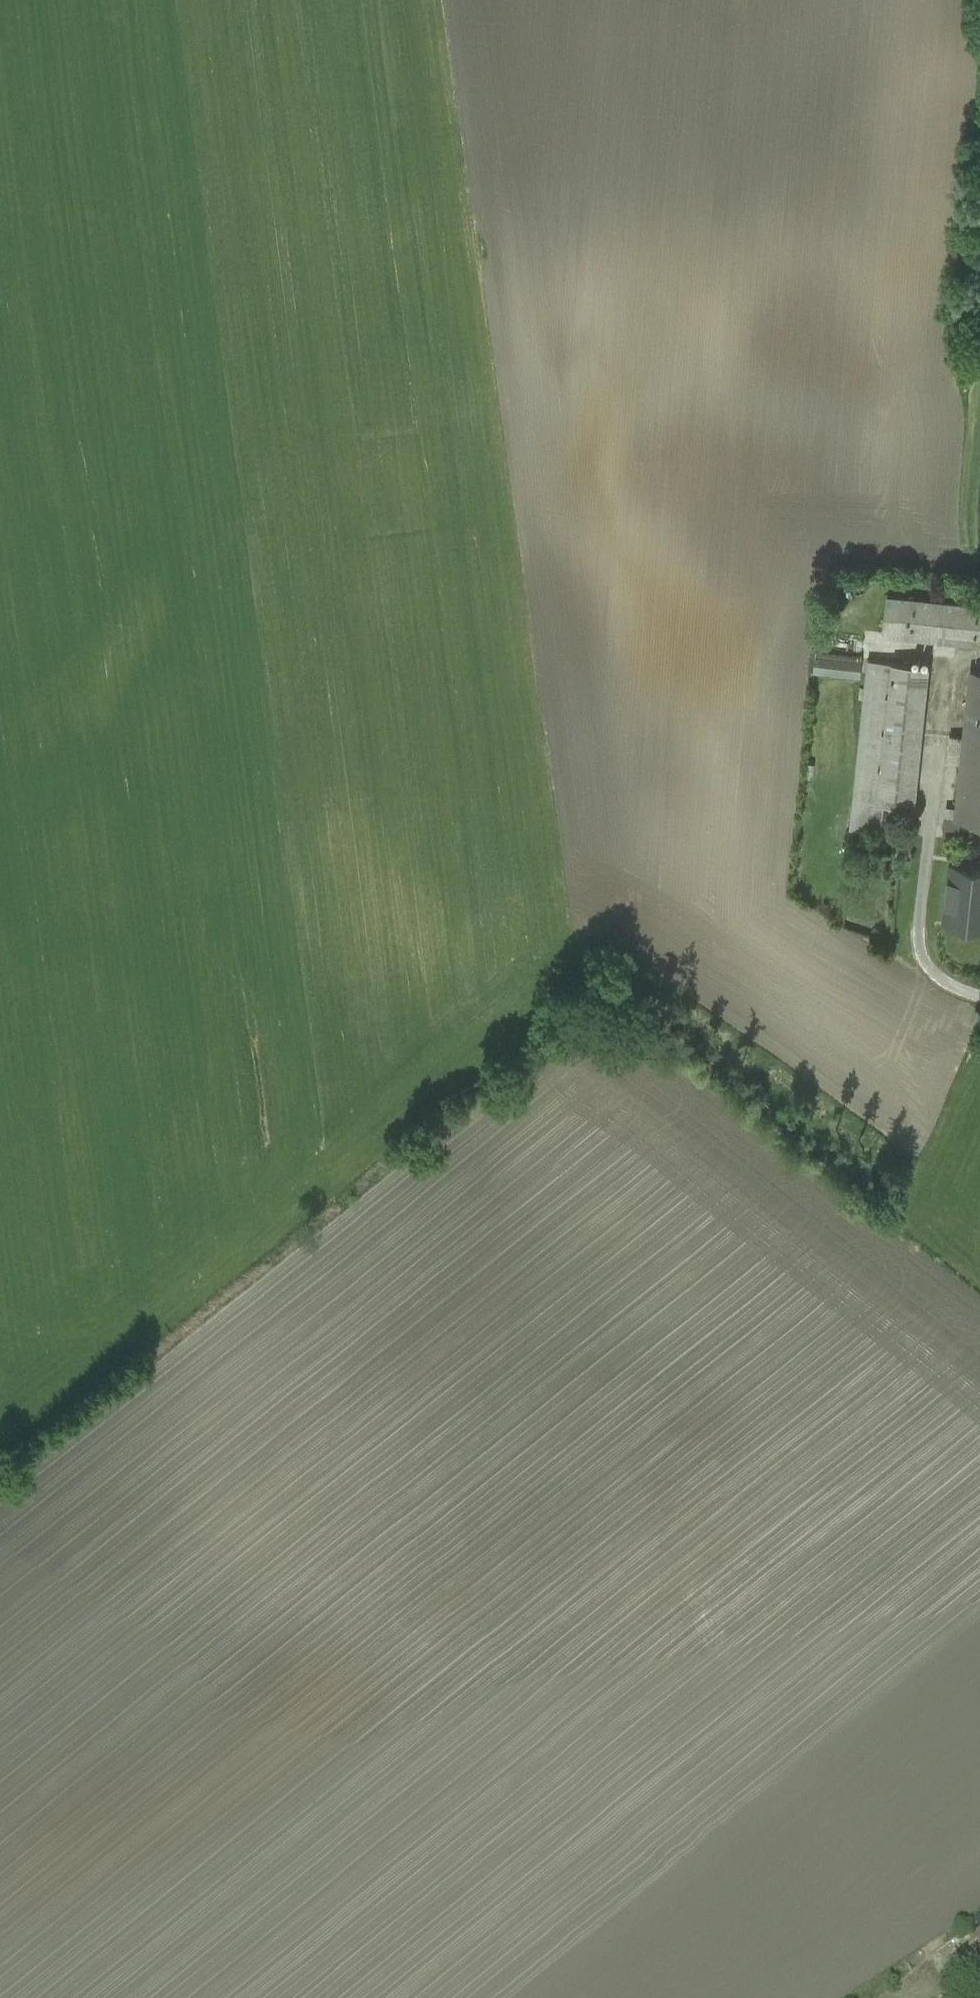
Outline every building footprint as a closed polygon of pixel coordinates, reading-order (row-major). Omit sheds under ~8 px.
[(888,592),(884,628),(978,638),(979,622),(979,601),(888,592)] [(819,625),(813,668),(860,675),(866,632),(819,625)] [(928,662),(869,655),(853,795),(881,798),(913,802),(928,662)] [(972,665),(960,772),(979,773),(979,666),(972,665)] [(960,772),(956,811),(979,813),(979,773),(960,772)] [(881,798),(853,795),(850,824),(878,827),(881,798)] [(952,860),(946,915),(979,919),(979,863),(952,860)]
